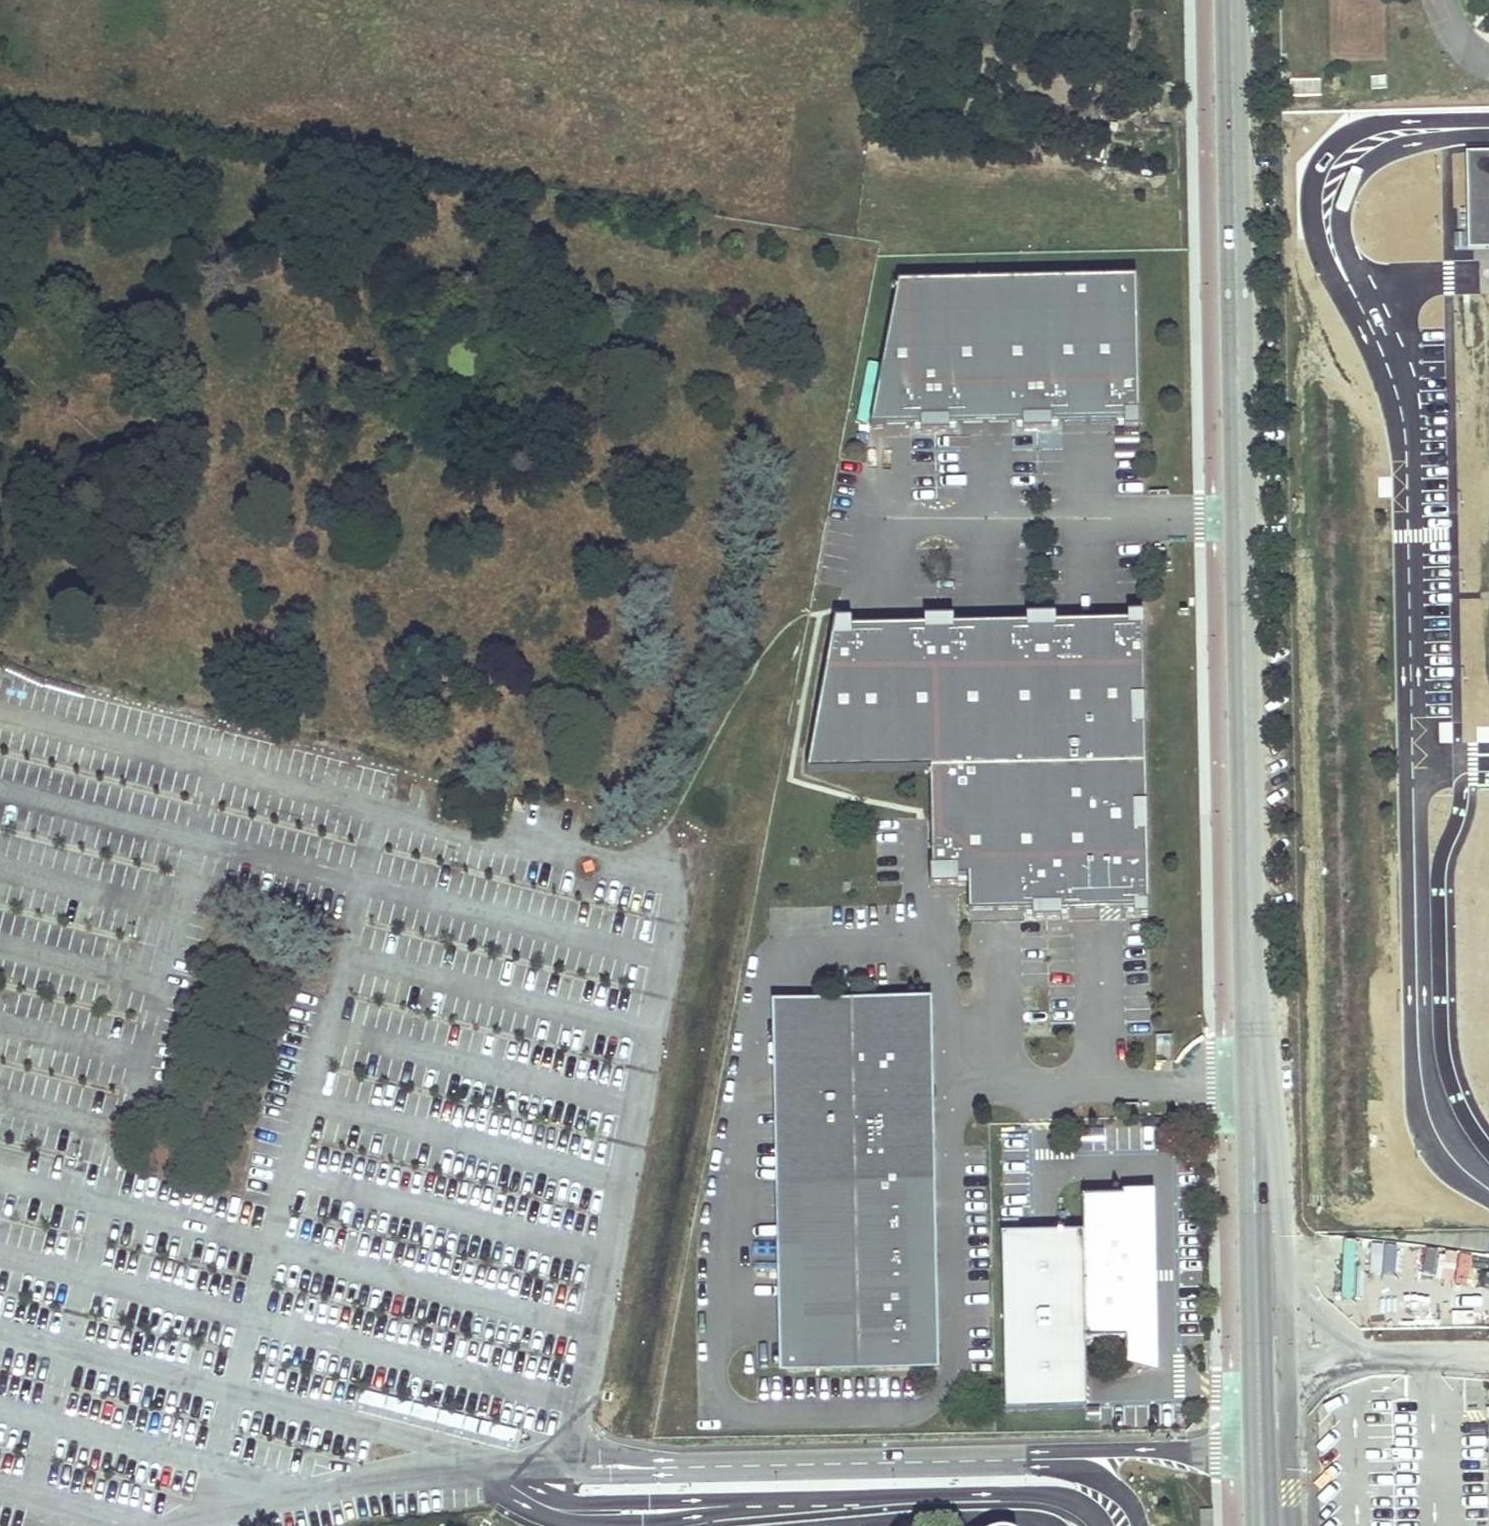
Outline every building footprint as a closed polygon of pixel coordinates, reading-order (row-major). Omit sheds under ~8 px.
[(1460,143),(1466,734),(1488,734),(1488,143),(1460,143)] [(1137,276),(898,281),(871,426),(921,424),(921,432),(950,432),(950,424),(1023,423),(1023,430),(1052,429),(1052,422),(1124,420),(1125,428),(1140,428),(1137,276)] [(851,617),(834,618),(807,771),(929,769),(932,884),(960,883),(960,876),(970,876),(970,911),(1033,910),(1033,917),(1062,917),(1061,909),(1134,907),(1134,915),(1150,915),(1143,611),(1128,612),(1128,619),(1056,621),(1055,613),(1026,613),(1027,621),(953,623),(954,615),(925,616),(924,623),(852,625),(851,617)] [(773,1358),(913,1355),(905,992),(766,995),(773,1358)] [(916,992),(905,992),(913,1355),(923,1355),(916,992)] [(1105,1193),(1126,1193),(1129,1336),(1108,1336),(1109,1360),(1136,1365),(1135,1336),(1132,1189),(1105,1190),(1105,1193)] [(1129,1336),(1126,1193),(1105,1193),(1063,1194),(1064,1229),(1004,1231),(1003,1217),(985,1218),(989,1409),(1070,1407),(1069,1337),(1108,1336),(1129,1336)] [(1201,1525),(1214,1525),(1214,1510),(1201,1510),(1201,1525)]
